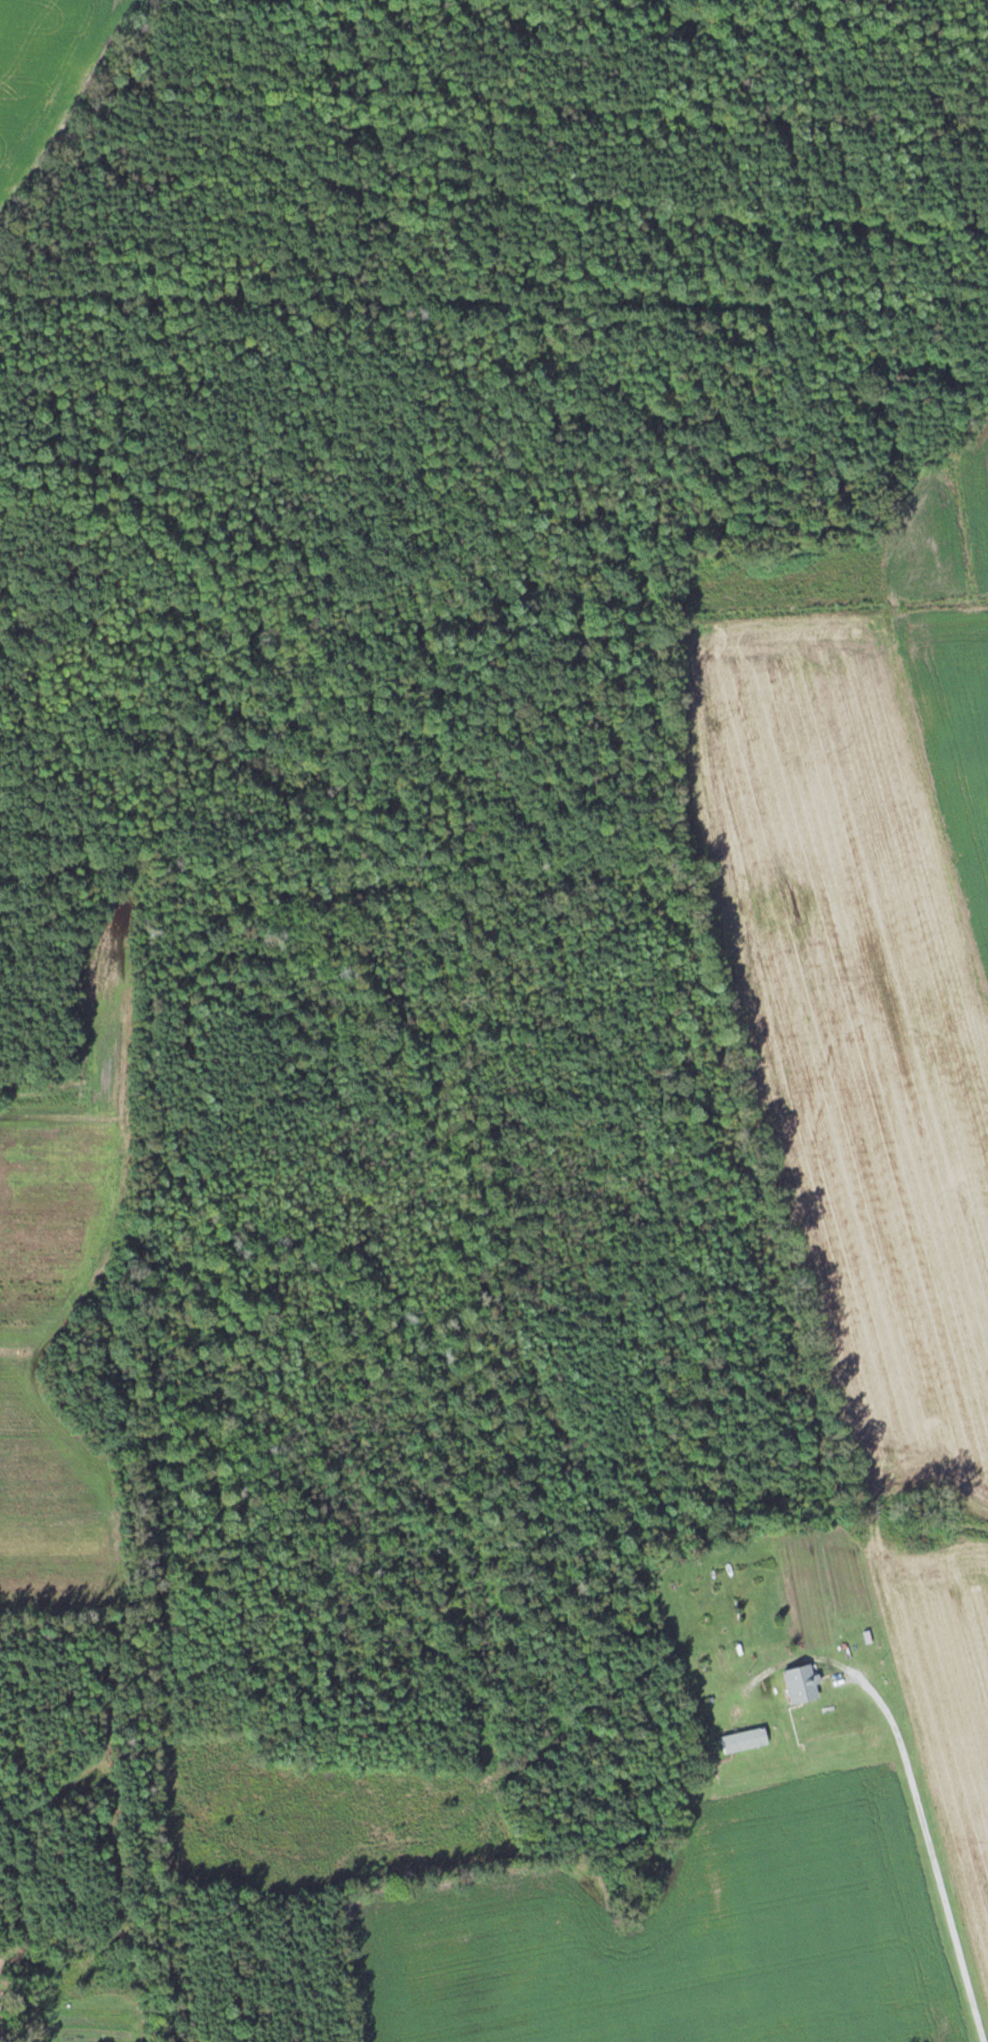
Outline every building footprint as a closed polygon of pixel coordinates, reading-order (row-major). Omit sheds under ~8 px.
[(778,1672),(786,1705),(818,1698),(812,1674),(810,1674),(808,1665),(778,1672)] [(766,1746),(762,1728),(718,1737),(721,1755),(766,1746)]
